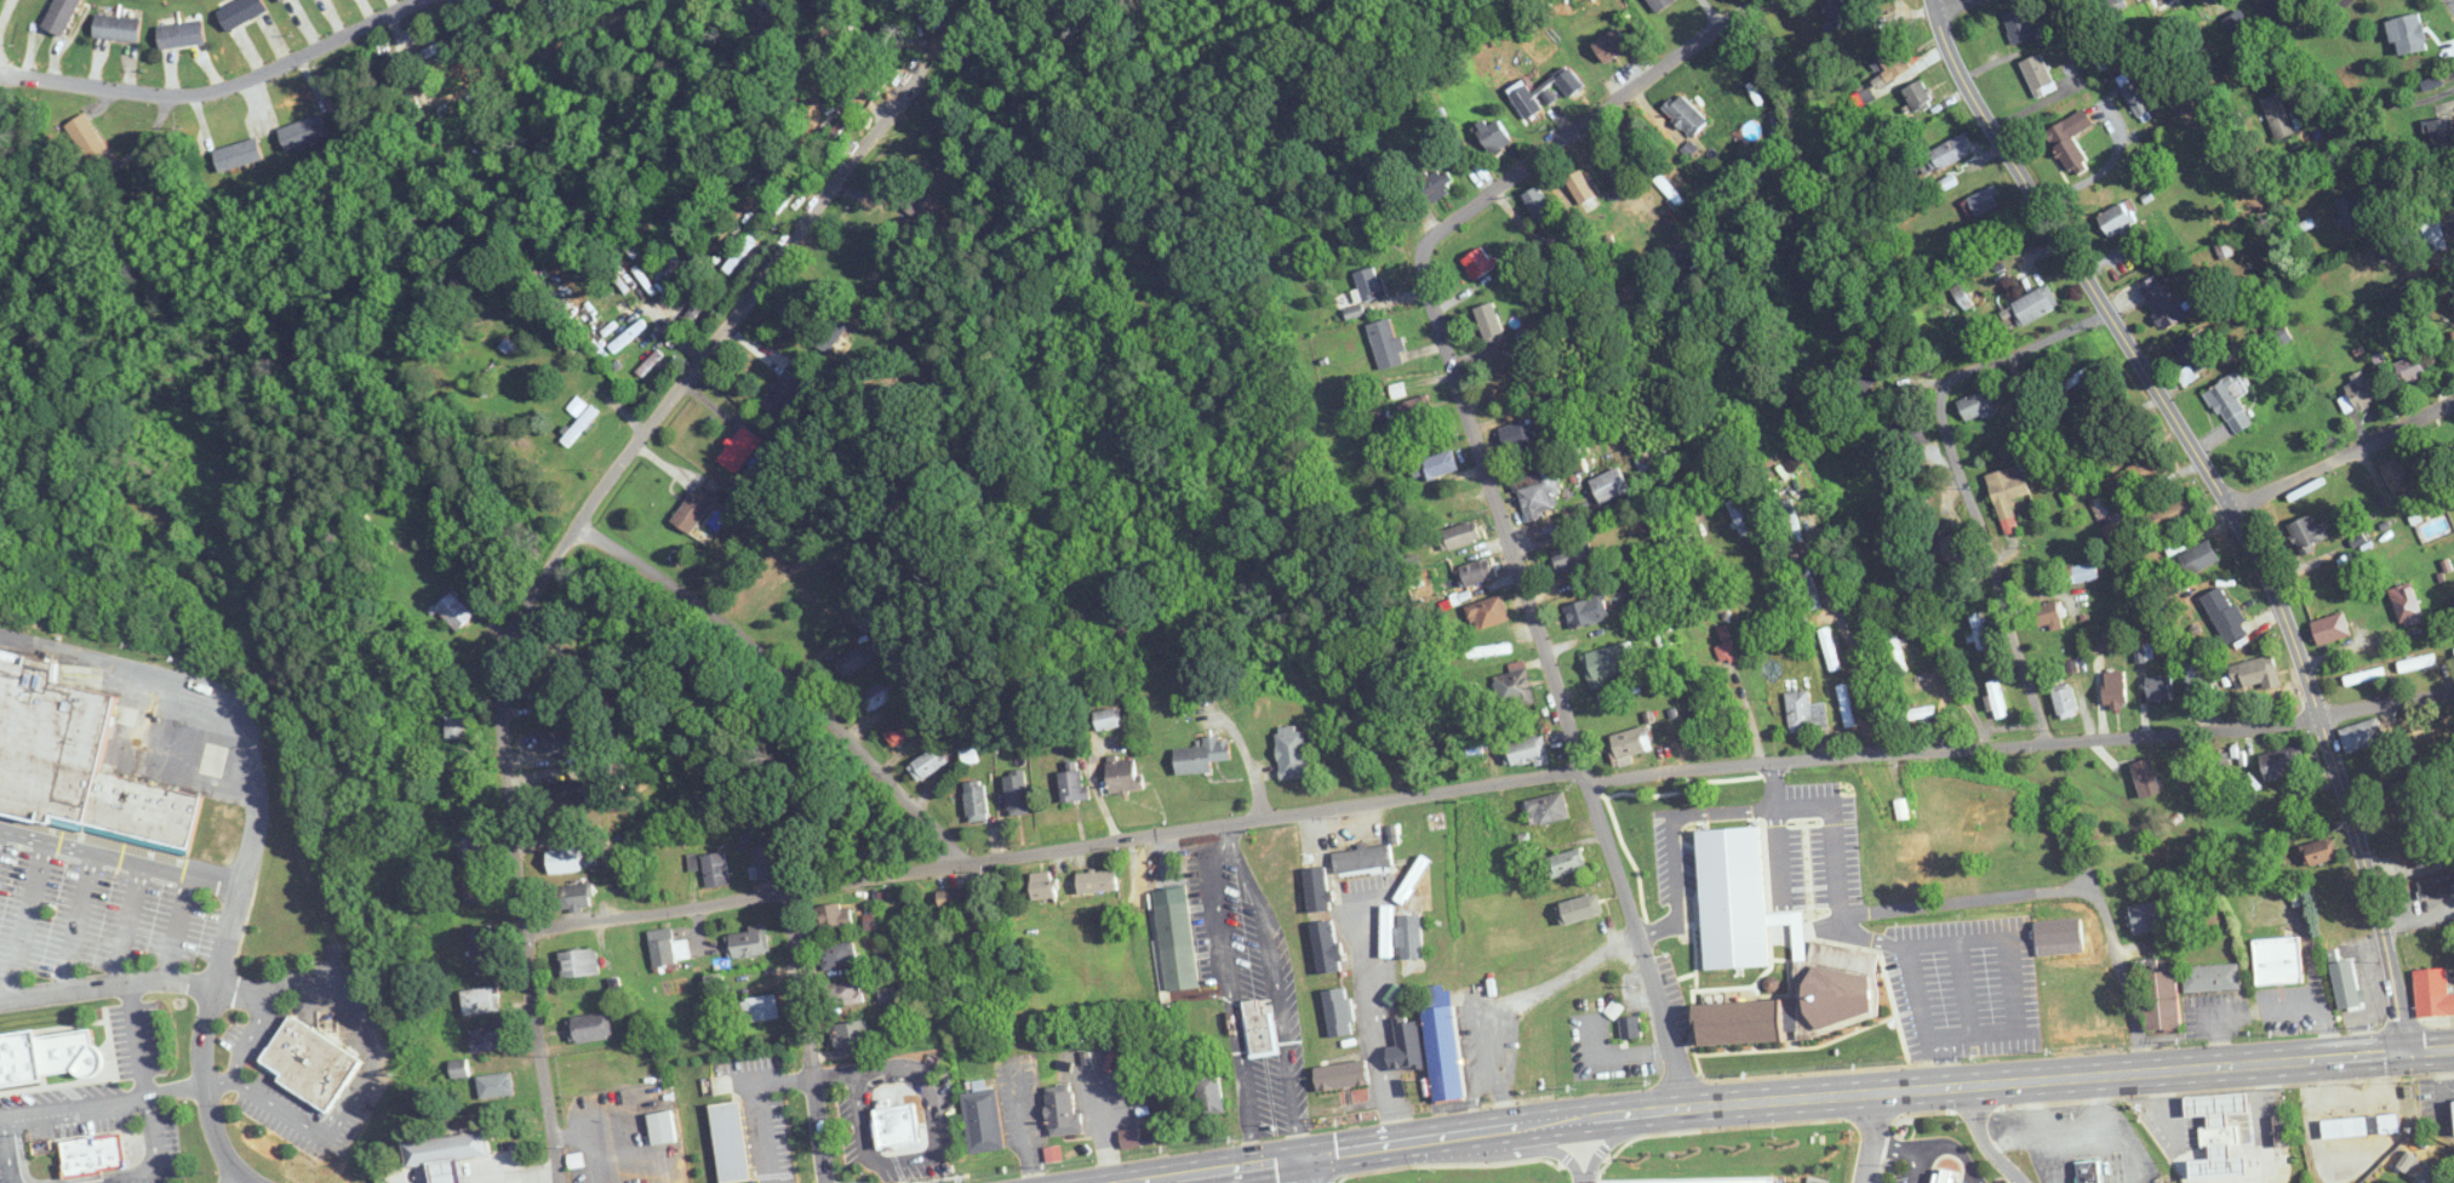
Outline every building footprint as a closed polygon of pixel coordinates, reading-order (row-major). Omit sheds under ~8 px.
[(61,36),(80,0),(54,0),(41,26),(61,36)] [(225,30),(266,13),(261,0),(238,0),(217,9),(225,30)] [(510,19),(544,0),(522,0),(504,10),(510,19)] [(1656,14),(1675,1),(1674,0),(1647,0),(1656,14)] [(1846,0),(1841,0),(1825,6),(1832,22),(1851,14),(1846,0)] [(2125,3),(2125,0),(2109,0),(2113,8),(2125,3)] [(2036,36),(2026,7),(2003,15),(2014,45),(2036,36)] [(2224,21),(2239,44),(2255,34),(2240,11),(2224,21)] [(2388,21),(2397,57),(2428,49),(2419,13),(2388,21)] [(140,18),(94,14),(92,36),(138,41),(140,18)] [(159,49),(204,43),(202,20),(156,26),(159,49)] [(1603,63),(1630,50),(1620,29),(1593,43),(1603,63)] [(1876,82),(1895,88),(1904,59),(1880,52),(1875,69),(1879,71),(1876,82)] [(2036,99),(2057,90),(2042,53),(2021,62),(2036,99)] [(1915,112),(1934,102),(1922,79),(1903,89),(1915,112)] [(2148,111),(2135,81),(2122,87),(2135,117),(2148,111)] [(1542,109),(1526,85),(1510,96),(1526,120),(1542,109)] [(1691,137),(1708,121),(1681,93),(1664,109),(1691,137)] [(2273,139),(2293,134),(2282,94),(2262,99),(2273,139)] [(2090,167),(2073,136),(2094,125),(2086,109),(2046,130),(2071,177),(2090,167)] [(121,167),(84,112),(62,127),(99,182),(121,167)] [(278,128),(285,149),(328,135),(320,113),(278,128)] [(2453,159),(2453,128),(2450,116),(2432,121),(2444,162),(2453,159)] [(1491,154),(1512,142),(1499,120),(1490,125),(1487,120),(1475,126),(1491,154)] [(1974,154),(1965,135),(1916,157),(1924,176),(1974,154)] [(219,172),(262,159),(256,137),(213,150),(219,172)] [(1445,167),(1417,183),(1428,202),(1455,186),(1445,167)] [(1581,207),(1597,197),(1580,170),(1565,180),(1581,207)] [(1541,228),(1557,218),(1539,186),(1522,196),(1541,228)] [(915,214),(926,201),(913,191),(903,204),(915,214)] [(2338,198),(2346,232),(2366,228),(2359,193),(2338,198)] [(2136,221),(2121,201),(2097,219),(2112,239),(2136,221)] [(2453,236),(2453,213),(2441,217),(2446,238),(2453,236)] [(2401,257),(2427,245),(2418,224),(2392,236),(2401,257)] [(1474,279),(1496,266),(1484,245),(1461,258),(1474,279)] [(664,282),(686,265),(674,250),(653,267),(664,282)] [(1382,289),(1377,266),(1355,271),(1363,302),(1377,299),(1375,291),(1382,289)] [(2173,304),(2156,275),(2138,286),(2164,330),(2187,316),(2178,301),(2173,304)] [(2059,309),(2050,285),(2011,301),(2020,324),(2059,309)] [(586,317),(592,325),(628,297),(622,289),(586,317)] [(1476,306),(1484,344),(1504,340),(1496,302),(1476,306)] [(827,354),(854,320),(836,306),(809,339),(827,354)] [(1368,324),(1381,369),(1403,362),(1400,351),(1402,350),(1393,317),(1368,324)] [(648,329),(642,320),(608,344),(614,352),(648,329)] [(2176,374),(2183,387),(2214,371),(2195,332),(2174,343),(2187,368),(2176,374)] [(2406,384),(2425,374),(2416,355),(2396,365),(2406,384)] [(2060,385),(2065,393),(2094,374),(2088,365),(2060,385)] [(1872,366),(1848,375),(1856,397),(1881,388),(1872,366)] [(806,383),(787,369),(761,405),(781,419),(806,383)] [(2254,424),(2231,386),(2240,381),(2235,373),(2205,391),(2233,437),(2254,424)] [(2343,383),(2358,412),(2377,402),(2363,373),(2343,383)] [(1959,397),(1963,418),(1994,413),(1990,391),(1959,397)] [(567,408),(579,419),(560,441),(568,448),(599,413),(578,395),(567,408)] [(1400,403),(1410,436),(1439,427),(1429,395),(1400,403)] [(1530,448),(1528,444),(1538,441),(1531,419),(1495,430),(1503,456),(1530,448)] [(765,442),(744,426),(718,458),(739,475),(765,442)] [(1459,471),(1453,450),(1412,463),(1418,483),(1459,471)] [(1639,463),(1644,473),(1670,460),(1664,450),(1639,463)] [(2167,468),(2156,451),(2118,478),(2129,494),(2167,468)] [(2393,494),(2413,484),(2402,461),(2381,471),(2393,494)] [(1987,474),(2003,534),(2018,531),(2010,500),(2029,494),(2021,465),(1987,474)] [(1590,481),(1602,505),(1630,490),(1619,467),(1590,481)] [(1525,521),(1556,512),(1552,496),(1562,494),(1555,470),(1514,481),(1525,521)] [(715,501),(698,487),(671,520),(688,534),(715,501)] [(2193,518),(2186,498),(2145,511),(2151,531),(2193,518)] [(1725,504),(1741,537),(1750,533),(1734,499),(1725,504)] [(1781,501),(1792,544),(1803,541),(1792,499),(1781,501)] [(2329,541),(2314,512),(2287,526),(2302,555),(2329,541)] [(1445,552),(1481,540),(1475,521),(1439,533),(1445,552)] [(1960,533),(1925,543),(1931,566),(1966,556),(1960,533)] [(1558,574),(1594,564),(1587,540),(1552,550),(1558,574)] [(2219,561),(2210,540),(2178,556),(2187,576),(2219,561)] [(1487,559),(1456,568),(1462,588),(1493,579),(1487,559)] [(2098,577),(2095,562),(2059,571),(2063,586),(2098,577)] [(1799,568),(1809,610),(1820,607),(1810,565),(1799,568)] [(2391,589),(2399,626),(2422,622),(2414,584),(2391,589)] [(2247,635),(2227,585),(2204,595),(2224,645),(2247,635)] [(456,632),(474,615),(451,590),(433,606),(456,632)] [(1465,606),(1473,631),(1510,620),(1502,595),(1465,606)] [(1570,629),(1609,618),(1602,595),(1563,606),(1570,629)] [(2050,623),(2052,630),(2064,627),(2058,600),(2033,606),(2037,626),(2050,623)] [(1988,648),(1981,611),(1970,613),(1978,650),(1988,648)] [(2318,647),(2351,636),(2343,612),(2310,623),(2318,647)] [(1821,629),(1828,671),(1838,669),(1832,627),(1821,629)] [(1907,670),(1896,634),(1886,637),(1896,673),(1907,670)] [(2090,651),(2107,651),(2107,638),(2090,638),(2090,651)] [(1737,656),(1731,641),(1719,645),(1724,661),(1737,656)] [(834,664),(847,680),(874,658),(861,642),(834,664)] [(1604,678),(1636,670),(1629,642),(1581,653),(1590,689),(1605,685),(1604,678)] [(2137,662),(2154,658),(2151,643),(2134,647),(2137,662)] [(1464,649),(1465,657),(1504,654),(1504,645),(1464,649)] [(2436,665),(2434,654),(2398,663),(2400,673),(2436,665)] [(2238,695),(2280,684),(2273,655),(2231,666),(2238,695)] [(2182,665),(2193,700),(2217,692),(2206,658),(2182,665)] [(84,828),(0,808),(0,663),(27,669),(29,661),(59,668),(55,687),(114,702),(95,777),(84,828)] [(1534,702),(1526,662),(1509,665),(1511,673),(1494,677),(1500,708),(1534,702)] [(2344,676),(2346,686),(2385,678),(2383,668),(2344,676)] [(2105,672),(2105,709),(2126,709),(2126,672),(2105,672)] [(2171,676),(2147,676),(2147,701),(2171,701),(2171,676)] [(871,713),(897,694),(885,678),(859,697),(871,713)] [(1986,683),(1997,719),(2007,716),(1996,680),(1986,683)] [(1838,685),(1844,728),(1855,726),(1848,683),(1838,685)] [(2080,714),(2072,685),(2052,690),(2060,720),(2080,714)] [(1786,693),(1789,733),(1829,729),(1827,702),(1811,703),(1809,691),(1786,693)] [(1897,710),(1898,721),(1935,718),(1934,707),(1897,710)] [(1098,731),(1123,728),(1120,708),(1095,711),(1098,731)] [(922,731),(912,714),(886,729),(895,746),(922,731)] [(446,739),(466,739),(466,716),(446,716),(446,739)] [(2385,742),(2378,718),(2339,730),(2347,754),(2385,742)] [(1611,735),(1617,759),(1653,749),(1646,726),(1611,735)] [(1282,779),(1311,774),(1304,727),(1275,731),(1282,779)] [(584,751),(584,728),(542,728),(542,751),(584,751)] [(1501,744),(1507,770),(1549,761),(1542,734),(1501,744)] [(1174,749),(1176,775),(1212,773),(1211,762),(1230,760),(1228,737),(1203,739),(1204,747),(1174,749)] [(908,767),(920,783),(948,762),(936,746),(908,767)] [(2313,794),(2301,746),(2260,756),(2266,782),(2292,776),(2297,798),(2313,794)] [(2233,775),(2226,753),(2206,758),(2212,781),(2233,775)] [(2130,765),(2141,799),(2161,793),(2155,772),(2162,769),(2158,756),(2130,765)] [(1109,759),(1109,793),(1137,793),(1137,759),(1109,759)] [(1062,804),(1087,800),(1082,762),(1068,764),(1068,771),(1058,773),(1062,804)] [(1026,815),(1026,773),(1008,773),(1008,815),(1026,815)] [(2388,788),(2404,814),(2425,801),(2410,775),(2388,788)] [(84,828),(190,852),(202,801),(95,777),(84,828)] [(987,821),(985,781),(966,782),(967,822),(987,821)] [(548,801),(585,801),(585,782),(548,782),(548,801)] [(1527,799),(1531,825),(1569,819),(1565,794),(1527,799)] [(2435,862),(2424,828),(2402,835),(2413,869),(2435,862)] [(459,838),(461,865),(482,864),(481,837),(459,838)] [(2300,847),(2307,867),(2339,857),(2332,837),(2300,847)] [(1393,866),(1390,844),(1359,848),(1359,850),(1333,853),(1336,874),(1393,866)] [(755,847),(758,880),(781,878),(779,845),(755,847)] [(584,871),(582,848),(546,851),(549,874),(584,871)] [(1587,870),(1580,848),(1547,858),(1555,881),(1587,870)] [(729,885),(726,853),(703,855),(707,887),(729,885)] [(1031,872),(1031,898),(1055,898),(1055,872),(1031,872)] [(1077,872),(1077,892),(1117,892),(1117,872),(1077,872)] [(487,902),(484,878),(463,881),(467,904),(487,902)] [(951,907),(953,916),(979,912),(976,885),(936,891),(939,908),(951,907)] [(554,910),(592,910),(592,886),(554,886),(554,910)] [(1563,926),(1603,914),(1597,893),(1557,905),(1563,926)] [(1199,987),(1189,901),(1157,905),(1167,991),(1199,987)] [(2167,930),(2162,901),(2128,907),(2133,936),(2167,930)] [(842,909),(841,903),(812,907),(816,931),(854,925),(851,908),(842,909)] [(2014,935),(2030,934),(2030,916),(2014,916),(2014,935)] [(494,951),(491,925),(467,928),(470,954),(494,951)] [(727,932),(730,959),(770,954),(766,927),(727,932)] [(674,941),(672,928),(648,931),(653,966),(692,960),(689,940),(674,941)] [(2303,984),(2301,937),(2254,938),(2256,985),(2303,984)] [(1688,944),(1690,978),(1774,975),(1772,940),(1688,944)] [(819,948),(824,971),(858,964),(853,941),(819,948)] [(1876,946),(1808,947),(1808,943),(1797,943),(1797,950),(1808,950),(1808,961),(1794,961),(1794,988),(1808,988),(1808,1024),(1877,1023),(1876,946)] [(559,952),(560,978),(600,975),(598,949),(559,952)] [(2331,963),(2340,1009),(2362,1005),(2353,958),(2331,963)] [(2240,990),(2240,964),(2184,966),(2185,992),(2240,990)] [(2448,994),(2446,968),(2414,970),(2417,1018),(2453,1015),(2453,994),(2448,994)] [(2181,1031),(2176,969),(2142,972),(2147,1033),(2181,1031)] [(829,981),(828,1005),(861,1007),(862,983),(829,981)] [(461,991),(464,1016),(500,1012),(498,987),(461,991)] [(1453,991),(1422,994),(1433,1104),(1464,1101),(1453,991)] [(777,994),(739,1000),(742,1024),(780,1018),(777,994)] [(1243,1002),(1248,1058),(1277,1055),(1274,1013),(1260,1015),(1259,1000),(1243,1002)] [(1696,1047),(1785,1043),(1783,1001),(1695,1005),(1696,1047)] [(569,1041),(610,1041),(610,1016),(569,1016),(569,1041)] [(1642,1036),(1638,1016),(1620,1019),(1623,1039),(1642,1036)] [(325,1115),(281,1085),(285,1079),(263,1063),(294,1019),(360,1067),(325,1115)] [(835,1046),(868,1046),(868,1023),(835,1023),(835,1046)] [(506,1049),(504,1026),(469,1029),(471,1052),(506,1049)] [(47,1085),(0,1088),(0,1038),(40,1033),(41,1041),(93,1033),(96,1047),(104,1053),(107,1063),(105,1074),(98,1081),(88,1081),(81,1079),(76,1076),(47,1079),(47,1085)] [(1225,1114),(1219,1071),(1194,1074),(1199,1117),(1225,1114)] [(478,1076),(480,1099),(514,1096),(512,1073),(478,1076)] [(969,1155),(1005,1150),(997,1089),(961,1093),(969,1155)] [(1083,1135),(1082,1113),(1074,1114),(1074,1091),(1048,1092),(1049,1135),(1083,1135)] [(2190,1179),(2247,1175),(2246,1156),(2233,1157),(2232,1146),(2240,1145),(2239,1125),(2229,1126),(2228,1114),(2248,1113),(2247,1093),(2185,1098),(2186,1118),(2207,1116),(2208,1127),(2200,1128),(2201,1148),(2209,1148),(2210,1158),(2189,1160),(2190,1179)] [(953,1145),(950,1101),(921,1102),(924,1147),(953,1145)] [(647,1115),(671,1110),(676,1141),(652,1144),(647,1115)] [(917,1149),(879,1151),(876,1115),(915,1111),(917,1149)] [(2401,1134),(2400,1115),(2322,1119),(2323,1138),(2401,1134)] [(2275,1117),(2276,1146),(2288,1145),(2287,1116),(2275,1117)] [(404,1143),(485,1130),(490,1154),(459,1160),(429,1165),(408,1168),(404,1143)] [(102,1177),(67,1181),(63,1145),(95,1143),(95,1148),(119,1145),(122,1171),(101,1173),(102,1177)] [(432,1182),(462,1182),(459,1160),(429,1165),(432,1182)] [(2099,1161),(2078,1163),(2079,1182),(2101,1182),(2099,1161)] [(1933,1169),(1930,1182),(1958,1182),(1960,1175),(1933,1169)]
